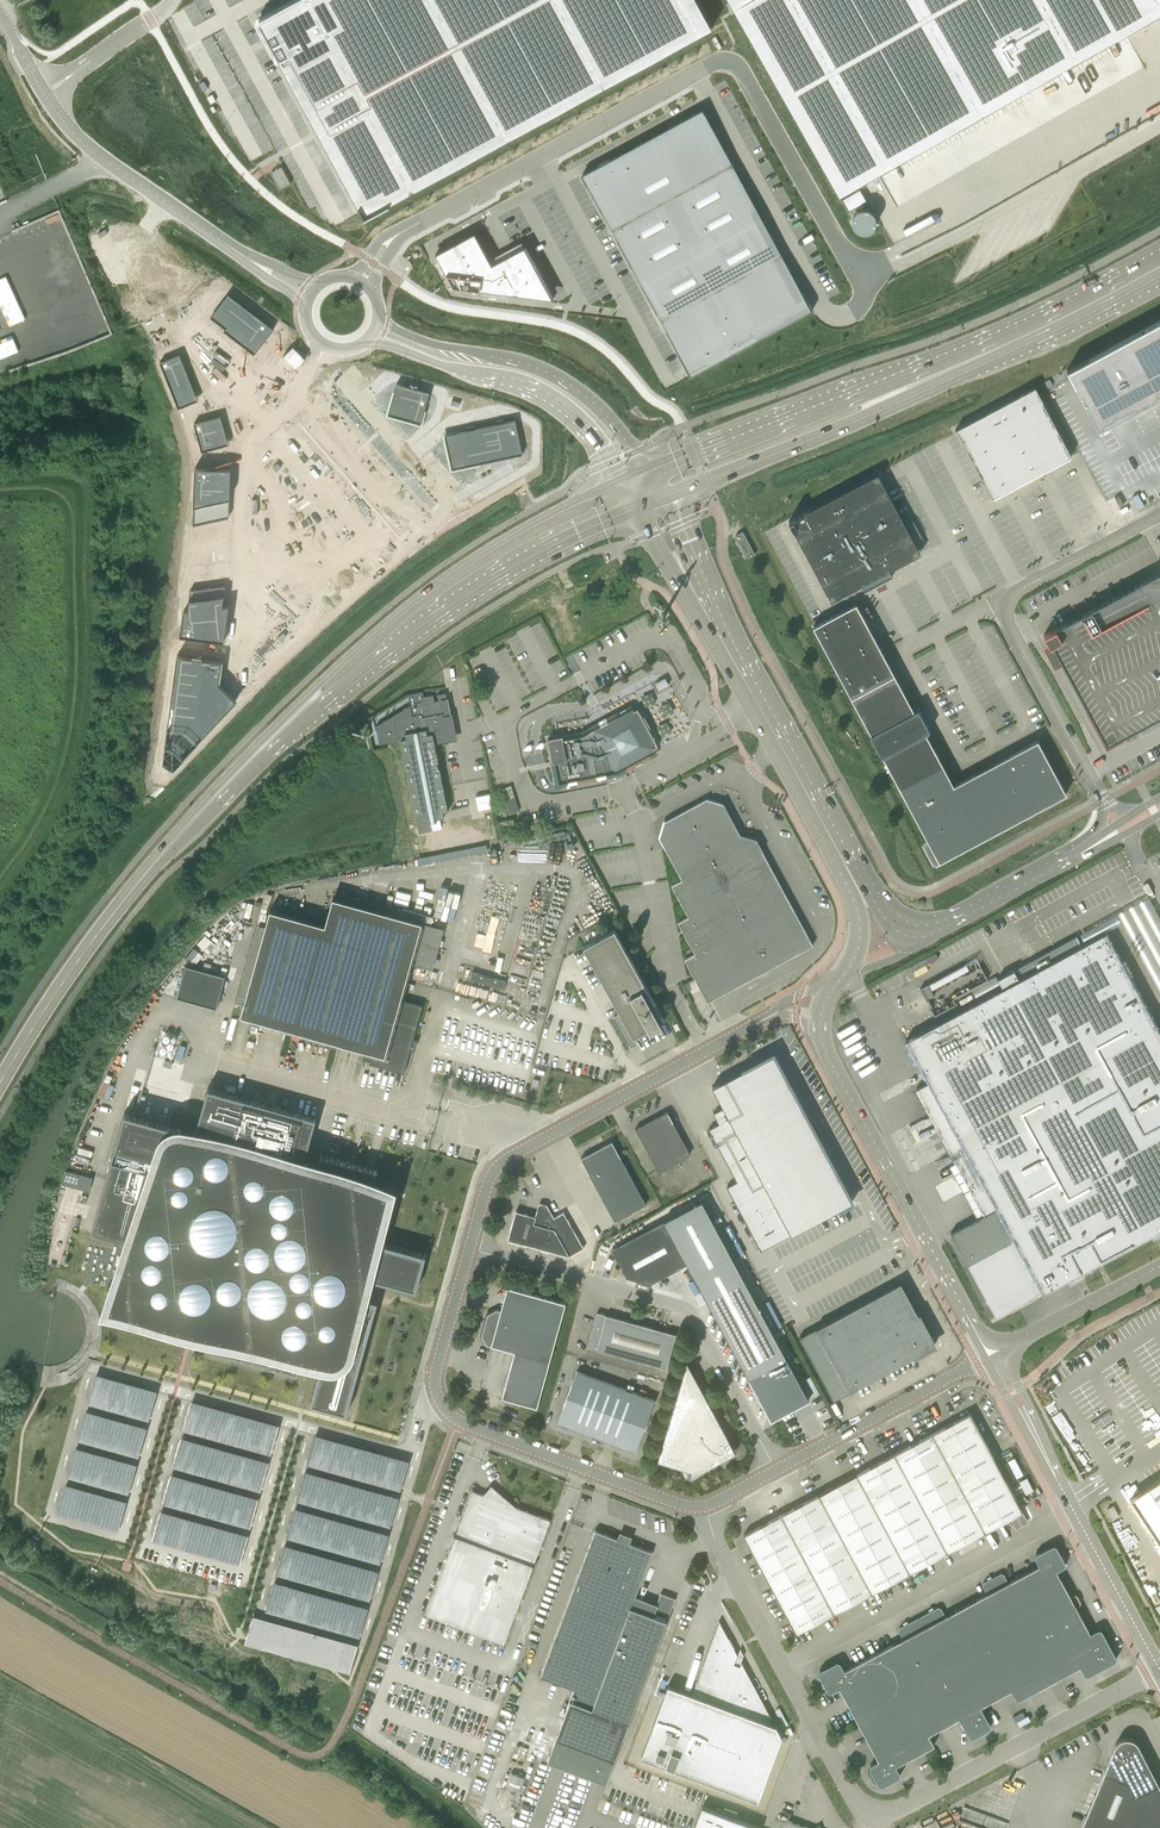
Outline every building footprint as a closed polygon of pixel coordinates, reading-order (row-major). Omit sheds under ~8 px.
[(256,21),(256,22),(264,36),(265,37),(266,37),(270,44),(270,45),(269,45),(269,46),(270,46),(276,59),(277,59),(277,60),(278,60),(279,60),(362,212),(364,216),(375,210),(713,27),(698,0),(292,0),(257,19),(256,20),(256,21)] [(731,2),(736,12),(839,194),(1159,12),(1159,0),(729,0),(731,2)] [(702,109),(582,174),(691,374),(811,309),(702,109)] [(860,187),(841,198),(848,210),(867,200),(860,187)] [(98,233),(100,237),(108,233),(105,229),(98,233)] [(474,233),(435,253),(453,286),(507,293),(508,286),(549,293),(552,299),(553,299),(522,241),(521,242),(523,247),(492,264),(489,259),(474,233)] [(198,264),(193,259),(188,263),(193,269),(198,264)] [(209,317),(224,329),(223,331),(254,354),(273,328),(227,293),(209,317)] [(1067,370),(1099,429),(1142,406),(1159,396),(1159,320),(1110,346),(1078,364),(1067,370)] [(198,400),(180,353),(160,361),(178,408),(198,400)] [(431,392),(402,384),(394,413),(423,421),(431,392)] [(1072,455),(1035,387),(1025,392),(956,429),(992,497),(1072,455)] [(201,451),(228,444),(220,415),(193,423),(196,435),(194,436),(196,441),(198,441),(201,451)] [(514,422),(448,436),(455,468),(521,454),(514,422)] [(194,467),(192,525),(228,517),(230,468),(194,467)] [(815,507),(789,521),(802,546),(831,599),(861,583),(862,585),(863,587),(865,590),(875,585),(876,585),(876,586),(877,586),(877,587),(878,587),(879,587),(880,587),(881,586),(882,586),(882,585),(883,585),(883,584),(883,583),(883,582),(883,581),(893,575),(890,570),(889,568),(890,568),(894,566),(904,560),(908,558),(919,552),(884,486),(877,474),(863,482),(852,487),(815,507)] [(736,535),(742,547),(749,543),(743,531),(736,535)] [(742,547),(748,558),(755,554),(749,543),(742,547)] [(1044,634),(1044,635),(1046,634),(1088,711),(1086,712),(1086,713),(1088,712),(1106,745),(1121,737),(1123,741),(1124,740),(1122,737),(1159,717),(1159,719),(1159,717),(1159,714),(1159,713),(1159,571),(1155,574),(1112,597),(1102,602),(1055,628),(1044,634)] [(183,609),(180,634),(224,639),(229,602),(222,603),(225,582),(190,588),(187,609),(183,609)] [(815,627),(813,628),(853,702),(895,779),(939,862),(1066,793),(1037,740),(953,785),(923,730),(893,673),(875,639),(857,604),(815,627)] [(287,636),(284,632),(277,638),(280,641),(287,636)] [(163,756),(175,763),(237,698),(219,681),(221,659),(177,653),(163,756)] [(660,690),(669,685),(665,678),(656,683),(660,690)] [(408,695),(410,704),(376,725),(380,744),(401,740),(419,833),(430,831),(428,820),(430,819),(431,824),(437,823),(436,818),(444,817),(443,811),(448,810),(435,743),(445,741),(457,739),(449,697),(447,698),(446,693),(437,694),(438,699),(435,700),(434,694),(424,695),(423,692),(408,695)] [(553,767),(556,783),(568,781),(569,783),(576,781),(576,779),(596,775),(597,777),(605,776),(605,774),(609,773),(618,768),(618,767),(652,748),(653,749),(657,747),(647,728),(637,709),(633,711),(633,713),(609,725),(607,720),(603,723),(588,731),(589,735),(563,740),(563,736),(559,737),(548,739),(552,763),(556,762),(557,766),(553,767)] [(498,789),(502,801),(515,797),(511,785),(498,789)] [(515,797),(502,801),(501,801),(505,815),(519,811),(515,797)] [(708,1002),(813,945),(756,840),(748,837),(740,835),(735,825),(737,816),(729,814),(723,803),(707,798),(664,822),(662,829),(659,838),(665,848),(682,880),(671,885),(688,917),(678,922),(695,954),(684,959),(692,974),(694,977),(695,978),(708,1002)] [(501,828),(515,825),(514,819),(500,822),(501,828)] [(422,1005),(400,999),(422,922),(333,898),(325,925),(270,910),(266,926),(258,924),(237,1002),(244,1004),(241,1015),(373,1052),(370,1063),(404,1072),(422,1005)] [(1149,898),(1133,906),(1128,909),(1115,916),(1159,998),(1159,919),(1149,898)] [(280,911),(321,923),(323,916),(281,904),(280,911)] [(608,933),(584,946),(622,1014),(613,1019),(625,1041),(634,1036),(649,1028),(651,1031),(663,1025),(661,1022),(665,1019),(615,929),(608,933)] [(906,1041),(922,1071),(928,1083),(920,1087),(916,1089),(954,1160),(961,1173),(963,1177),(973,1195),(984,1215),(951,1233),(973,1275),(996,1318),(1035,1297),(1042,1293),(1066,1280),(1080,1273),(1095,1264),(1100,1261),(1153,1233),(1158,1230),(1159,1229),(1159,1030),(1107,932),(1086,943),(1081,934),(1036,958),(1014,970),(998,979),(1003,988),(906,1041)] [(202,960),(203,952),(195,950),(193,958),(202,960)] [(215,1006),(223,974),(185,964),(176,996),(215,1006)] [(504,989),(506,981),(472,972),(470,979),(504,989)] [(931,989),(928,984),(921,988),(926,998),(933,994),(931,989)] [(719,1123),(709,1129),(737,1181),(727,1187),(761,1250),(838,1209),(839,1211),(840,1210),(839,1209),(853,1202),(841,1180),(842,1180),(831,1159),(830,1159),(819,1138),(808,1117),(807,1117),(796,1096),(797,1096),(786,1075),(785,1075),(774,1054),(773,1053),(744,1069),(743,1068),(741,1068),(742,1070),(724,1080),(712,1086),(723,1107),(713,1113),(719,1123)] [(172,1061),(164,1059),(163,1066),(170,1067),(172,1061)] [(194,1137),(180,1134),(182,1128),(124,1112),(105,1180),(91,1233),(121,1241),(140,1246),(127,1294),(124,1302),(182,1318),(193,1320),(195,1321),(202,1323),(205,1324),(208,1325),(219,1328),(213,1350),(297,1373),(302,1355),(307,1356),(313,1357),(314,1358),(321,1360),(310,1404),(346,1414),(377,1301),(359,1296),(365,1277),(416,1291),(426,1254),(375,1240),(388,1191),(373,1187),(377,1170),(374,1169),(320,1154),(316,1171),(302,1167),(316,1118),(208,1088),(194,1137)] [(658,1171),(690,1154),(667,1111),(635,1129),(658,1171)] [(615,1221),(646,1204),(612,1141),(601,1147),(581,1158),(615,1221)] [(66,1170),(62,1184),(63,1184),(72,1186),(73,1187),(89,1191),(93,1177),(76,1172),(75,1172),(66,1170)] [(650,1284),(668,1274),(687,1264),(692,1273),(714,1314),(771,1420),(781,1415),(793,1409),(807,1401),(809,1400),(702,1200),(612,1249),(627,1277),(650,1284)] [(560,1239),(555,1230),(550,1221),(554,1218),(547,1204),(544,1204),(538,1207),(536,1216),(516,1211),(508,1240),(570,1257),(565,1247),(560,1239)] [(555,1230),(570,1222),(565,1213),(554,1218),(550,1221),(555,1230)] [(575,1231),(570,1222),(555,1230),(560,1239),(575,1231)] [(575,1231),(560,1239),(565,1247),(580,1239),(575,1231)] [(585,1249),(580,1239),(565,1247),(570,1257),(585,1249)] [(816,1328),(800,1337),(834,1400),(851,1391),(914,1357),(935,1345),(910,1299),(901,1282),(816,1328)] [(549,1362),(565,1304),(507,1287),(501,1311),(497,1309),(488,1315),(482,1336),(487,1344),(492,1346),(503,1349),(515,1352),(502,1398),(537,1408),(549,1362)] [(666,1368),(676,1334),(597,1312),(588,1347),(666,1368)] [(732,1445),(713,1410),(687,1362),(657,1461),(692,1471),(690,1477),(728,1456),(732,1445)] [(636,1451),(651,1410),(655,1400),(577,1371),(558,1422),(636,1451)] [(797,1633),(1023,1511),(994,1458),(970,1413),(959,1419),(941,1429),(931,1434),(921,1440),(904,1449),(894,1454),(885,1459),(868,1468),(857,1474),(846,1480),(829,1489),(819,1495),(809,1500),(792,1509),(782,1514),(772,1520),(756,1529),(744,1535),(797,1633)] [(135,1461),(136,1456),(116,1452),(116,1457),(135,1461)] [(1131,1498),(1159,1542),(1159,1478),(1151,1485),(1145,1489),(1131,1498)] [(551,1520),(545,1518),(472,1490),(425,1614),(504,1644),(551,1520)] [(1113,1505),(1107,1509),(1113,1519),(1119,1515),(1113,1505)] [(173,1513),(247,1532),(249,1527),(174,1508),(173,1513)] [(150,1540),(240,1562),(247,1532),(158,1510),(150,1540)] [(652,1551),(595,1530),(540,1676),(574,1688),(547,1760),(606,1782),(670,1612),(655,1607),(652,1615),(631,1607),(652,1551)] [(1019,1699),(1080,1666),(1084,1674),(1088,1675),(1116,1660),(1117,1657),(1102,1629),(1098,1628),(1090,1633),(1076,1607),(1080,1605),(1081,1602),(1077,1595),(1074,1594),(1070,1596),(1057,1571),(1065,1566),(1066,1563),(1057,1545),(1053,1544),(1035,1554),(1035,1557),(1039,1565),(1008,1582),(1004,1574),(1001,1573),(983,1582),(982,1585),(987,1594),(946,1616),(941,1608),(938,1607),(899,1627),(898,1631),(903,1639),(845,1670),(840,1662),(837,1661),(819,1670),(818,1674),(828,1691),(831,1692),(840,1688),(879,1760),(870,1765),(869,1768),(879,1785),(882,1786),(900,1777),(901,1774),(896,1765),(934,1745),(928,1734),(959,1718),(969,1737),(972,1738),(990,1728),(991,1725),(981,1706),(1011,1690),(1016,1698),(1019,1699)] [(738,1654),(719,1620),(696,1684),(708,1688),(704,1699),(668,1685),(641,1757),(758,1800),(782,1736),(776,1726),(770,1723),(771,1719),(773,1719),(742,1662),(741,1661),(740,1666),(734,1664),(738,1654)] [(645,1714),(629,1755),(637,1758),(653,1717),(645,1714)] [(1138,1744),(1136,1742),(1135,1740),(1133,1739),(1131,1738),(1129,1738),(1127,1737),(1124,1738),(1122,1738),(1120,1739),(1118,1740),(1117,1742),(1115,1744),(1115,1745),(1104,1770),(1080,1827),(1159,1827),(1159,1787),(1138,1744)] [(518,1790),(524,1776),(510,1771),(505,1784),(518,1790)] [(760,1827),(702,1806),(694,1827),(760,1827)]
